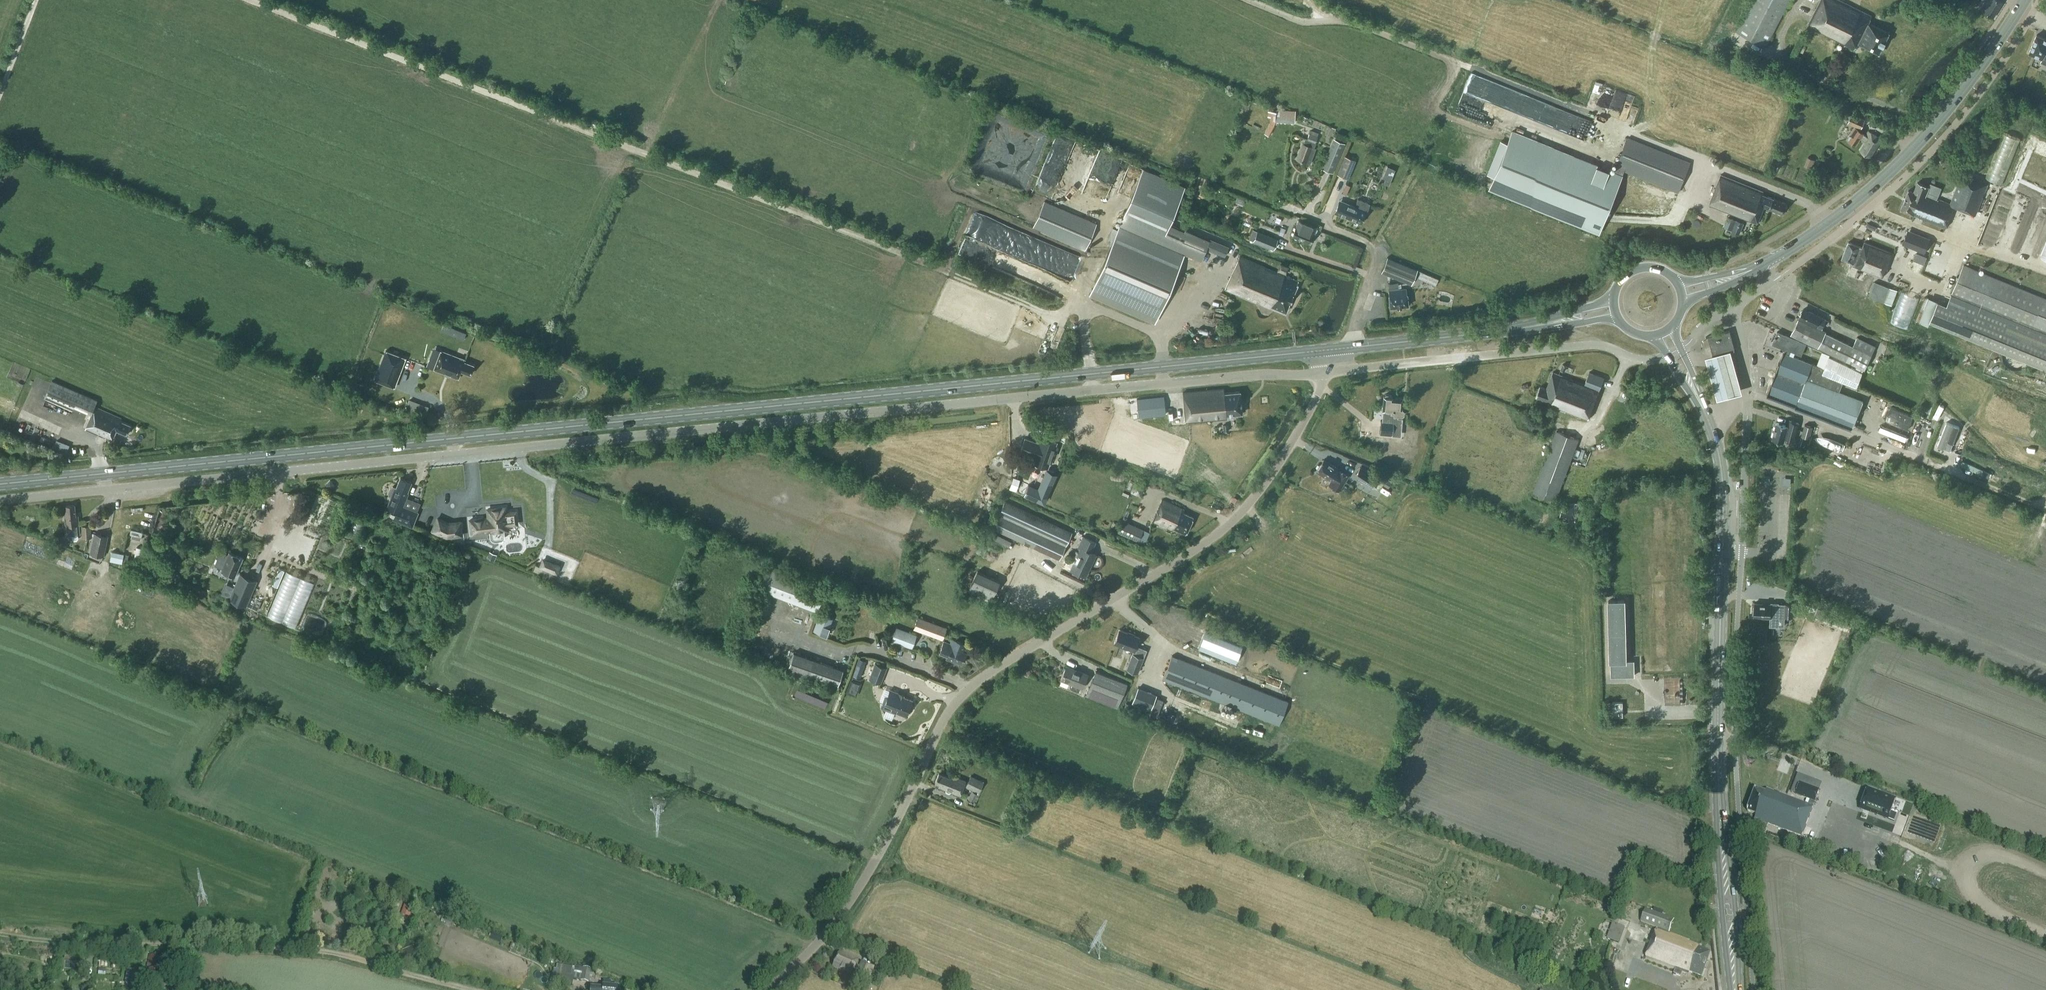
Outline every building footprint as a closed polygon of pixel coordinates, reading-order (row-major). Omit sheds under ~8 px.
[(1790,0),(1753,0),(1737,33),(1765,47),(1790,0)] [(1869,22),(1872,15),(1841,0),(1821,0),(1808,25),(1855,49),(1858,42),(1879,53),(1890,32),(1869,22)] [(1984,9),(1983,11),(1994,17),(2003,2),(2000,0),(1986,0),(1981,7),(1984,9)] [(2037,34),(2029,52),(2043,57),(2041,61),(2045,63),(2045,38),(2037,34)] [(1270,122),(1264,133),(1269,135),(1274,124),(1275,120),(1294,121),(1295,112),(1276,110),(1276,111),(1268,111),(1267,116),(1270,116),(1270,122)] [(1865,119),(1852,114),(1849,121),(1862,127),(1865,119)] [(1870,156),(1882,138),(1869,130),(1866,135),(1864,133),(1865,132),(1855,126),(1847,139),(1856,145),(1861,138),(1863,139),(1863,140),(1866,142),(1860,150),(1870,156)] [(2005,130),(1987,175),(2005,182),(2023,137),(2005,130)] [(1493,177),(1489,187),(1600,232),(1626,169),(1679,191),(1691,161),(1629,136),(1614,173),(1512,131),(1507,143),(1501,140),(1488,174),(1493,177)] [(1296,158),(1296,159),(1309,164),(1315,148),(1313,147),(1315,142),(1317,136),(1308,133),(1304,144),(1302,143),(1296,158)] [(1332,172),(1344,143),(1335,139),(1322,168),(1332,172)] [(1348,179),(1356,160),(1344,155),(1336,174),(1348,179)] [(1808,156),(1804,166),(1811,169),(1815,160),(1808,156)] [(1382,177),(1385,178),(1391,180),(1395,169),(1387,166),(1382,177)] [(1119,225),(1091,292),(1156,320),(1185,253),(1201,260),(1206,248),(1209,240),(1185,229),(1184,231),(1168,224),(1184,186),(1143,169),(1119,225)] [(1764,191),(1721,174),(1709,203),(1757,223),(1764,206),(1783,213),(1787,203),(1763,193),(1764,191)] [(1987,183),(1963,174),(1951,204),(1926,194),(1929,186),(1918,182),(1914,192),(1909,190),(1901,209),(1914,214),(1946,227),(1954,206),(1975,214),(1987,183)] [(1339,199),(1334,212),(1360,222),(1361,220),(1362,221),(1363,220),(1364,218),(1363,217),(1362,216),(1365,210),(1366,210),(1370,202),(1357,198),(1355,205),(1339,199)] [(1033,226),(1085,249),(1096,223),(1045,200),(1033,226)] [(1316,226),(1298,219),(1291,235),(1309,243),(1313,233),(1316,226)] [(1737,219),(1733,229),(1732,230),(1740,233),(1744,222),(1737,219)] [(1257,230),(1252,241),(1273,249),(1278,239),(1257,230)] [(1912,247),(1925,252),(1929,241),(1916,236),(1912,247)] [(1210,238),(1209,240),(1206,248),(1225,256),(1229,246),(1210,238)] [(1883,277),(1886,269),(1887,270),(1893,253),(1865,241),(1862,247),(1848,241),(1842,258),(1853,262),(1852,265),(1883,277)] [(1916,252),(1913,259),(1924,264),(1927,256),(1916,252)] [(1297,284),(1298,281),(1239,255),(1225,288),(1270,308),(1271,306),(1285,312),(1289,302),(1293,293),(1297,284)] [(1418,269),(1387,257),(1381,271),(1411,284),(1418,269)] [(2004,364),(2007,367),(2011,369),(2015,370),(2019,370),(2023,369),(2027,366),(2029,362),(2029,361),(2045,368),(2045,299),(1964,265),(1947,306),(1938,302),(1930,320),(2004,351),(2002,355),(2003,359),(2004,364)] [(1420,271),(1417,278),(1422,280),(1425,274),(1420,271)] [(1389,288),(1389,289),(1388,289),(1389,295),(1390,307),(1408,305),(1407,293),(1406,288),(1399,288),(1398,281),(1388,282),(1389,288)] [(1875,282),(1872,289),(1877,291),(1874,298),(1891,305),(1897,290),(1881,284),(1875,282)] [(1903,291),(1893,322),(1910,327),(1920,296),(1903,291)] [(1822,328),(1827,319),(1821,316),(1810,310),(1809,311),(1803,309),(1799,317),(1799,318),(1791,334),(1819,347),(1847,360),(1865,369),(1877,345),(1858,336),(1854,346),(1826,332),(1826,331),(1822,328)] [(445,324),(443,331),(466,338),(468,330),(445,324)] [(1735,349),(1729,330),(1708,336),(1714,355),(1735,349)] [(1769,378),(1767,383),(1768,386),(1770,387),(1768,394),(1796,405),(1796,406),(1852,429),(1863,400),(1839,391),(1843,381),(1857,387),(1858,383),(1862,372),(1829,356),(1825,368),(1789,354),(1791,350),(1794,352),(1802,354),(1806,343),(1799,340),(1799,339),(1778,331),(1773,343),(1785,348),(1774,378),(1771,377),(1769,378)] [(1731,349),(1706,356),(1717,398),(1742,392),(1731,349)] [(406,357),(385,350),(375,380),(395,387),(406,357)] [(470,373),(474,364),(464,361),(465,359),(441,350),(434,368),(458,378),(461,370),(470,373)] [(1537,396),(1550,401),(1549,404),(1588,419),(1600,389),(1604,377),(1590,372),(1585,384),(1553,371),(1547,388),(1540,386),(1537,396)] [(96,399),(52,379),(45,397),(71,409),(73,404),(92,413),(85,429),(106,438),(106,437),(112,440),(117,430),(127,434),(131,425),(121,420),(122,418),(94,405),(96,399)] [(1224,388),(1183,392),(1186,422),(1227,418),(1227,414),(1242,413),(1240,391),(1225,392),(1224,388)] [(1393,396),(1391,394),(1386,393),(1384,395),(1382,410),(1382,420),(1381,420),(1380,432),(1396,434),(1397,421),(1394,421),(1394,415),(1401,416),(1403,414),(1404,410),(1402,408),(1401,408),(1402,397),(1393,396)] [(1164,396),(1137,398),(1138,416),(1165,413),(1164,396)] [(427,416),(430,403),(410,399),(408,412),(427,416)] [(1788,425),(1776,422),(1772,438),(1784,441),(1785,438),(1794,441),(1799,422),(1789,420),(1788,425)] [(1805,424),(1802,436),(1809,438),(1812,426),(1805,424)] [(1533,492),(1556,500),(1579,439),(1556,430),(1533,492)] [(1039,442),(1025,437),(1021,450),(1035,455),(1034,457),(1033,457),(1032,461),(1047,466),(1055,441),(1041,435),(1039,442)] [(1851,453),(1853,448),(1825,438),(1823,443),(1851,453)] [(54,450),(68,454),(71,443),(58,439),(54,450)] [(1339,468),(1333,464),(1332,465),(1323,459),(1320,464),(1320,463),(1317,468),(1317,469),(1316,470),(1326,476),(1325,477),(1331,480),(1329,484),(1339,490),(1348,475),(1338,469),(1339,468)] [(1379,478),(1360,466),(1354,476),(1373,487),(1374,486),(1379,478)] [(1019,484),(1015,493),(1044,503),(1055,473),(1046,470),(1038,491),(1019,484)] [(1379,478),(1374,486),(1379,489),(1382,484),(1388,487),(1392,481),(1386,478),(1381,474),(1379,478)] [(1764,474),(1764,482),(1772,482),(1772,474),(1764,474)] [(411,482),(401,477),(397,488),(393,486),(391,488),(389,492),(389,495),(394,497),(389,508),(397,511),(394,518),(412,526),(418,512),(403,506),(408,492),(407,492),(411,482)] [(1013,477),(1010,488),(1016,490),(1020,479),(1013,477)] [(326,484),(332,491),(335,488),(335,484),(330,479),(326,484)] [(1193,516),(1183,512),(1184,509),(1162,499),(1152,521),(1172,530),(1173,527),(1186,533),(1193,516)] [(1004,502),(992,529),(1059,559),(1071,532),(1004,502)] [(1581,504),(1576,502),(1572,503),(1567,504),(1563,507),(1560,511),(1559,515),(1558,520),(1559,525),(1562,529),(1565,532),(1570,534),(1575,535),(1579,534),(1584,532),(1587,528),(1590,524),(1591,519),(1590,515),(1588,510),(1585,506),(1581,504)] [(75,504),(66,505),(66,509),(64,509),(65,523),(66,535),(80,534),(78,515),(76,515),(75,504)] [(507,524),(517,523),(516,511),(506,512),(505,507),(488,509),(488,517),(470,519),(471,533),(490,531),(491,538),(492,539),(493,539),(494,540),(502,539),(503,538),(504,538),(504,537),(505,536),(505,534),(504,530),(507,530),(507,524)] [(461,534),(460,521),(449,522),(438,517),(432,529),(447,536),(461,534)] [(1130,537),(1133,529),(1120,524),(1117,532),(1130,537)] [(91,537),(91,525),(82,526),(82,538),(91,537)] [(105,556),(109,536),(95,533),(91,553),(105,556)] [(998,534),(995,539),(1009,546),(1012,541),(998,534)] [(1083,536),(1078,546),(1081,547),(1071,569),(1086,576),(1096,554),(1091,552),(1095,542),(1083,536)] [(123,563),(125,553),(112,551),(110,560),(123,563)] [(235,576),(242,557),(229,552),(228,554),(221,551),(215,564),(222,567),(221,570),(235,576)] [(489,551),(487,556),(495,560),(497,554),(489,551)] [(268,562),(279,567),(282,561),(271,556),(268,562)] [(536,564),(533,570),(553,578),(555,573),(557,575),(561,565),(543,557),(539,566),(536,564)] [(759,587),(817,609),(826,585),(768,562),(759,587)] [(287,570),(270,616),(299,626),(316,580),(287,570)] [(968,591),(990,601),(1000,581),(978,571),(968,591)] [(240,573),(229,598),(247,606),(257,580),(240,573)] [(1611,662),(1612,676),(1634,675),(1633,661),(1626,661),(1625,600),(1608,600),(1610,662),(1611,662)] [(1755,602),(1754,616),(1771,617),(1770,625),(1778,625),(1778,616),(1793,617),(1794,603),(1785,603),(1785,604),(1779,603),(1779,602),(1771,602),(1771,603),(1755,602)] [(1845,623),(1848,624),(1849,619),(1847,618),(1847,617),(1826,610),(1822,619),(1844,627),(1845,623)] [(820,613),(814,630),(825,634),(831,617),(820,613)] [(946,627),(918,616),(913,628),(942,639),(946,627)] [(912,648),(917,634),(896,626),(891,640),(912,648)] [(1147,649),(1136,645),(1139,636),(1120,629),(1114,642),(1134,650),(1127,668),(1138,672),(1147,649)] [(943,642),(941,649),(948,652),(946,656),(962,663),(967,651),(964,650),(967,643),(952,637),(950,645),(943,642)] [(794,652),(787,670),(837,688),(843,670),(794,652)] [(1163,678),(1279,724),(1288,701),(1172,655),(1163,678)] [(887,667),(875,662),(869,678),(881,683),(887,667)] [(1088,674),(1066,665),(1061,679),(1073,683),(1071,688),(1079,691),(1081,686),(1083,687),(1088,674)] [(853,673),(861,676),(863,669),(855,666),(853,673)] [(1121,699),(1127,682),(1096,670),(1086,695),(1117,707),(1121,699)] [(857,693),(861,682),(854,679),(850,690),(857,693)] [(827,708),(830,700),(799,687),(796,695),(827,708)] [(910,703),(912,699),(898,694),(899,692),(890,689),(887,697),(885,696),(881,707),(895,712),(895,711),(906,715),(908,710),(910,711),(913,704),(910,703)] [(1156,696),(1148,693),(1143,707),(1150,710),(1156,696)] [(1612,702),(1613,716),(1623,716),(1623,702),(1612,702)] [(939,772),(935,781),(940,783),(939,786),(960,794),(966,780),(951,774),(950,776),(939,772)] [(972,790),(978,792),(978,793),(984,781),(971,775),(966,787),(972,790)] [(1800,782),(1795,795),(1800,797),(1814,802),(1820,789),(1800,782)] [(1757,815),(1753,824),(1760,827),(1762,821),(1801,836),(1813,806),(1767,789),(1765,792),(1756,789),(1747,811),(1757,815)] [(1868,789),(1861,809),(1888,819),(1894,822),(1897,814),(1891,811),(1896,800),(1868,789)] [(972,791),(968,798),(973,801),(978,792),(972,790),(972,791)] [(403,915),(412,917),(414,906),(405,904),(403,915)] [(1669,933),(1674,919),(1645,909),(1641,921),(1657,927),(1646,959),(1675,969),(1674,973),(1681,976),(1682,972),(1689,975),(1690,972),(1702,976),(1710,952),(1698,948),(1700,944),(1669,933)] [(1610,920),(1607,931),(1622,936),(1625,925),(1610,920)] [(857,973),(856,977),(868,982),(874,967),(861,962),(859,968),(855,966),(857,961),(839,953),(833,966),(852,974),(853,971),(857,973)] [(76,970),(78,957),(57,954),(55,967),(76,970)] [(558,974),(557,975),(565,976),(567,966),(559,965),(558,974)] [(581,981),(588,983),(590,970),(583,968),(576,967),(575,968),(573,980),(581,981)] [(618,987),(610,987),(611,982),(604,981),(603,989),(591,988),(591,989),(618,989),(618,987)]
